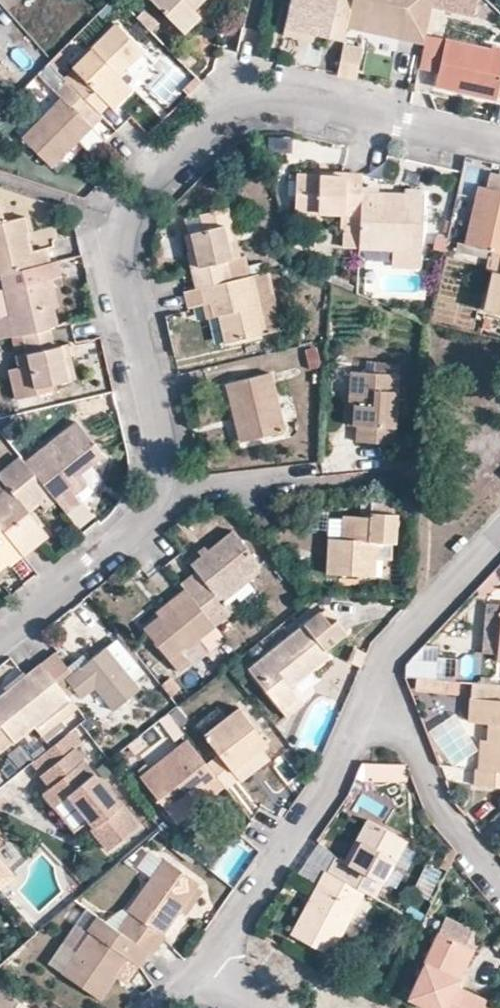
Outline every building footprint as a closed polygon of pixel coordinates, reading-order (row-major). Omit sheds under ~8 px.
[(184,32),(199,17),(194,11),(205,0),(152,0),(184,32)] [(352,0),(290,0),(285,26),(313,32),(343,40),(346,27),(352,0)] [(346,27),(361,30),(363,23),(400,31),(407,0),(352,0),(346,27)] [(400,31),(399,39),(425,45),(427,35),(433,8),(435,0),(407,0),(400,31)] [(433,8),(475,18),(478,0),(435,0),(433,8)] [(399,39),(400,31),(363,23),(361,30),(399,39)] [(80,79),(72,87),(96,111),(98,114),(108,104),(113,107),(131,88),(118,74),(141,51),(115,25),(72,70),(80,79)] [(313,32),(285,26),(283,35),(311,42),(313,32)] [(419,69),(437,73),(445,39),(427,35),(425,45),(419,69)] [(466,39),(465,44),(445,39),(437,73),(435,86),(495,98),(499,76),(499,47),(466,39)] [(343,43),(336,75),(357,80),(364,47),(343,43)] [(67,60),(60,54),(53,61),(50,65),(56,71),(67,60)] [(56,71),(50,65),(39,75),(60,97),(21,138),(52,168),(77,142),(92,127),(86,121),(96,111),(72,87),(63,79),(56,71)] [(72,70),(63,79),(72,87),(80,79),(72,70)] [(188,96),(202,83),(196,76),(182,90),(188,96)] [(92,127),(102,118),(98,114),(96,111),(86,121),(92,127)] [(92,127),(77,142),(91,155),(106,141),(92,127)] [(362,191),(362,172),(346,171),(346,177),(320,176),(297,175),(296,200),(299,211),(340,213),(340,227),(343,229),(343,247),(359,248),(362,191)] [(465,244),(499,252),(499,174),(489,172),(485,187),(479,186),(465,244)] [(400,193),(417,194),(417,186),(400,184),(400,193)] [(378,191),(362,191),(359,248),(359,250),(392,251),(421,253),(423,194),(417,194),(400,193),(399,201),(377,200),(378,191)] [(400,193),(378,191),(377,200),(399,201),(400,193)] [(47,264),(44,249),(33,252),(30,240),(31,239),(26,216),(4,221),(1,208),(0,208),(0,275),(47,264)] [(194,289),(264,272),(262,262),(247,266),(245,257),(240,258),(229,209),(185,219),(193,251),(197,268),(189,270),(194,289)] [(461,220),(452,218),(447,240),(456,242),(461,220)] [(465,244),(463,252),(487,259),(485,269),(492,270),(499,272),(499,252),(465,244)] [(197,268),(193,251),(185,252),(189,270),(197,268)] [(421,253),(392,251),(391,267),(421,267),(421,253)] [(290,265),(288,255),(278,257),(280,268),(290,265)] [(62,278),(58,261),(51,263),(54,280),(62,278)] [(51,263),(47,264),(0,275),(0,286),(1,291),(0,291),(0,339),(21,334),(50,327),(57,326),(53,309),(47,281),(52,280),(54,280),(51,263)] [(492,270),(483,309),(499,313),(499,272),(492,270)] [(278,315),(267,271),(264,272),(194,289),(185,291),(190,308),(202,305),(210,303),(214,317),(217,316),(225,314),(231,341),(266,333),(263,319),(278,315)] [(58,308),(52,280),(47,281),(53,309),(58,308)] [(210,303),(202,305),(205,319),(214,317),(210,303)] [(223,343),(231,341),(225,314),(217,316),(223,343)] [(281,329),(278,315),(263,319),(266,333),(281,329)] [(56,348),(50,327),(21,334),(27,365),(7,369),(14,399),(52,390),(52,384),(69,380),(61,347),(56,348)] [(67,345),(61,347),(69,380),(74,379),(67,345)] [(353,395),(352,425),(355,426),(355,440),(394,443),(398,374),(350,371),(349,395),(353,395)] [(284,431),(269,373),(226,384),(240,442),(284,431)] [(57,502),(66,512),(79,502),(73,495),(86,484),(78,475),(101,454),(75,422),(26,463),(49,492),(57,502)] [(23,554),(46,534),(27,511),(38,502),(49,492),(26,463),(21,457),(0,474),(0,526),(23,554)] [(49,492),(38,502),(46,511),(57,502),(49,492)] [(376,542),(392,542),(395,542),(397,514),(394,514),(395,499),(371,497),(369,516),(342,515),(340,539),(328,538),(326,573),(374,576),(375,558),(376,542)] [(23,554),(0,526),(0,561),(4,558),(10,564),(23,554)] [(190,597),(207,619),(223,606),(221,602),(218,598),(242,579),(259,565),(231,533),(191,564),(206,583),(190,597)] [(391,559),(392,542),(376,542),(375,558),(391,559)] [(10,564),(4,558),(0,561),(0,573),(10,564)] [(4,586),(12,595),(22,586),(15,577),(4,586)] [(218,598),(221,602),(245,582),(242,579),(218,598)] [(155,611),(158,616),(162,620),(168,615),(165,612),(188,595),(183,589),(155,611)] [(186,650),(215,628),(207,619),(190,597),(188,595),(165,612),(168,615),(162,620),(158,616),(143,628),(178,673),(190,665),(179,651),(184,648),(186,650)] [(247,670),(280,712),(298,699),(291,691),(329,658),(326,653),(346,635),(336,622),(329,627),(317,613),(247,670)] [(130,657),(116,640),(64,680),(81,699),(94,689),(112,710),(138,690),(119,664),(130,657)] [(54,653),(41,663),(55,680),(67,669),(54,653)] [(489,675),(487,654),(457,657),(459,678),(489,675)] [(41,663),(0,696),(0,752),(69,698),(55,680),(41,663)] [(436,667),(407,665),(406,678),(415,679),(436,681),(436,667)] [(169,678),(161,684),(170,697),(178,690),(169,678)] [(458,682),(436,681),(415,679),(415,689),(457,693),(458,682)] [(470,683),(467,722),(487,724),(486,741),(483,770),(478,770),(475,770),(474,785),(499,787),(499,685),(470,683)] [(298,699),(280,712),(286,718),(303,704),(298,699)] [(224,787),(226,789),(238,780),(233,773),(262,750),(267,746),(237,708),(202,735),(219,756),(206,765),(224,787)] [(180,731),(167,714),(159,720),(172,737),(180,731)] [(210,798),(224,787),(206,765),(180,731),(172,737),(180,746),(139,779),(171,817),(205,791),(210,798)] [(65,735),(46,751),(54,763),(40,775),(50,788),(43,793),(73,830),(87,819),(94,827),(91,830),(106,849),(134,828),(72,749),(74,747),(65,735)] [(480,741),(478,770),(483,770),(486,741),(480,741)] [(233,773),(238,780),(240,783),(269,759),(262,750),(233,773)] [(362,765),(362,783),(407,783),(407,766),(362,765)] [(176,823),(210,798),(205,791),(171,817),(176,823)] [(363,891),(376,898),(389,874),(406,842),(366,820),(355,839),(360,841),(347,864),(342,862),(336,858),(328,873),(363,891)] [(355,839),(342,862),(347,864),(360,841),(355,839)] [(406,842),(389,874),(398,879),(415,846),(406,842)] [(446,872),(451,860),(456,850),(451,844),(439,868),(446,872)] [(152,873),(162,858),(151,851),(135,865),(152,873)] [(151,954),(164,938),(164,933),(178,912),(196,886),(198,884),(162,858),(152,873),(126,910),(129,912),(116,930),(148,951),(151,954)] [(0,861),(0,889),(14,877),(0,861)] [(328,873),(325,872),(317,887),(322,889),(309,912),(304,910),(290,935),(330,955),(363,891),(328,873)] [(196,886),(178,912),(184,916),(202,891),(196,886)] [(322,889),(317,887),(304,910),(309,912),(322,889)] [(116,930),(97,917),(87,931),(90,934),(62,974),(100,1000),(118,974),(128,960),(137,966),(138,967),(148,951),(116,930)] [(90,934),(87,931),(80,926),(52,967),(62,974),(90,934)] [(460,980),(451,975),(464,945),(439,933),(409,999),(428,1007),(483,1007),(486,1001),(457,988),(460,980)] [(451,975),(460,980),(474,950),(464,945),(451,975)] [(127,980),(137,966),(128,960),(118,974),(127,980)] [(0,991),(0,1007),(29,1007),(0,991)]
